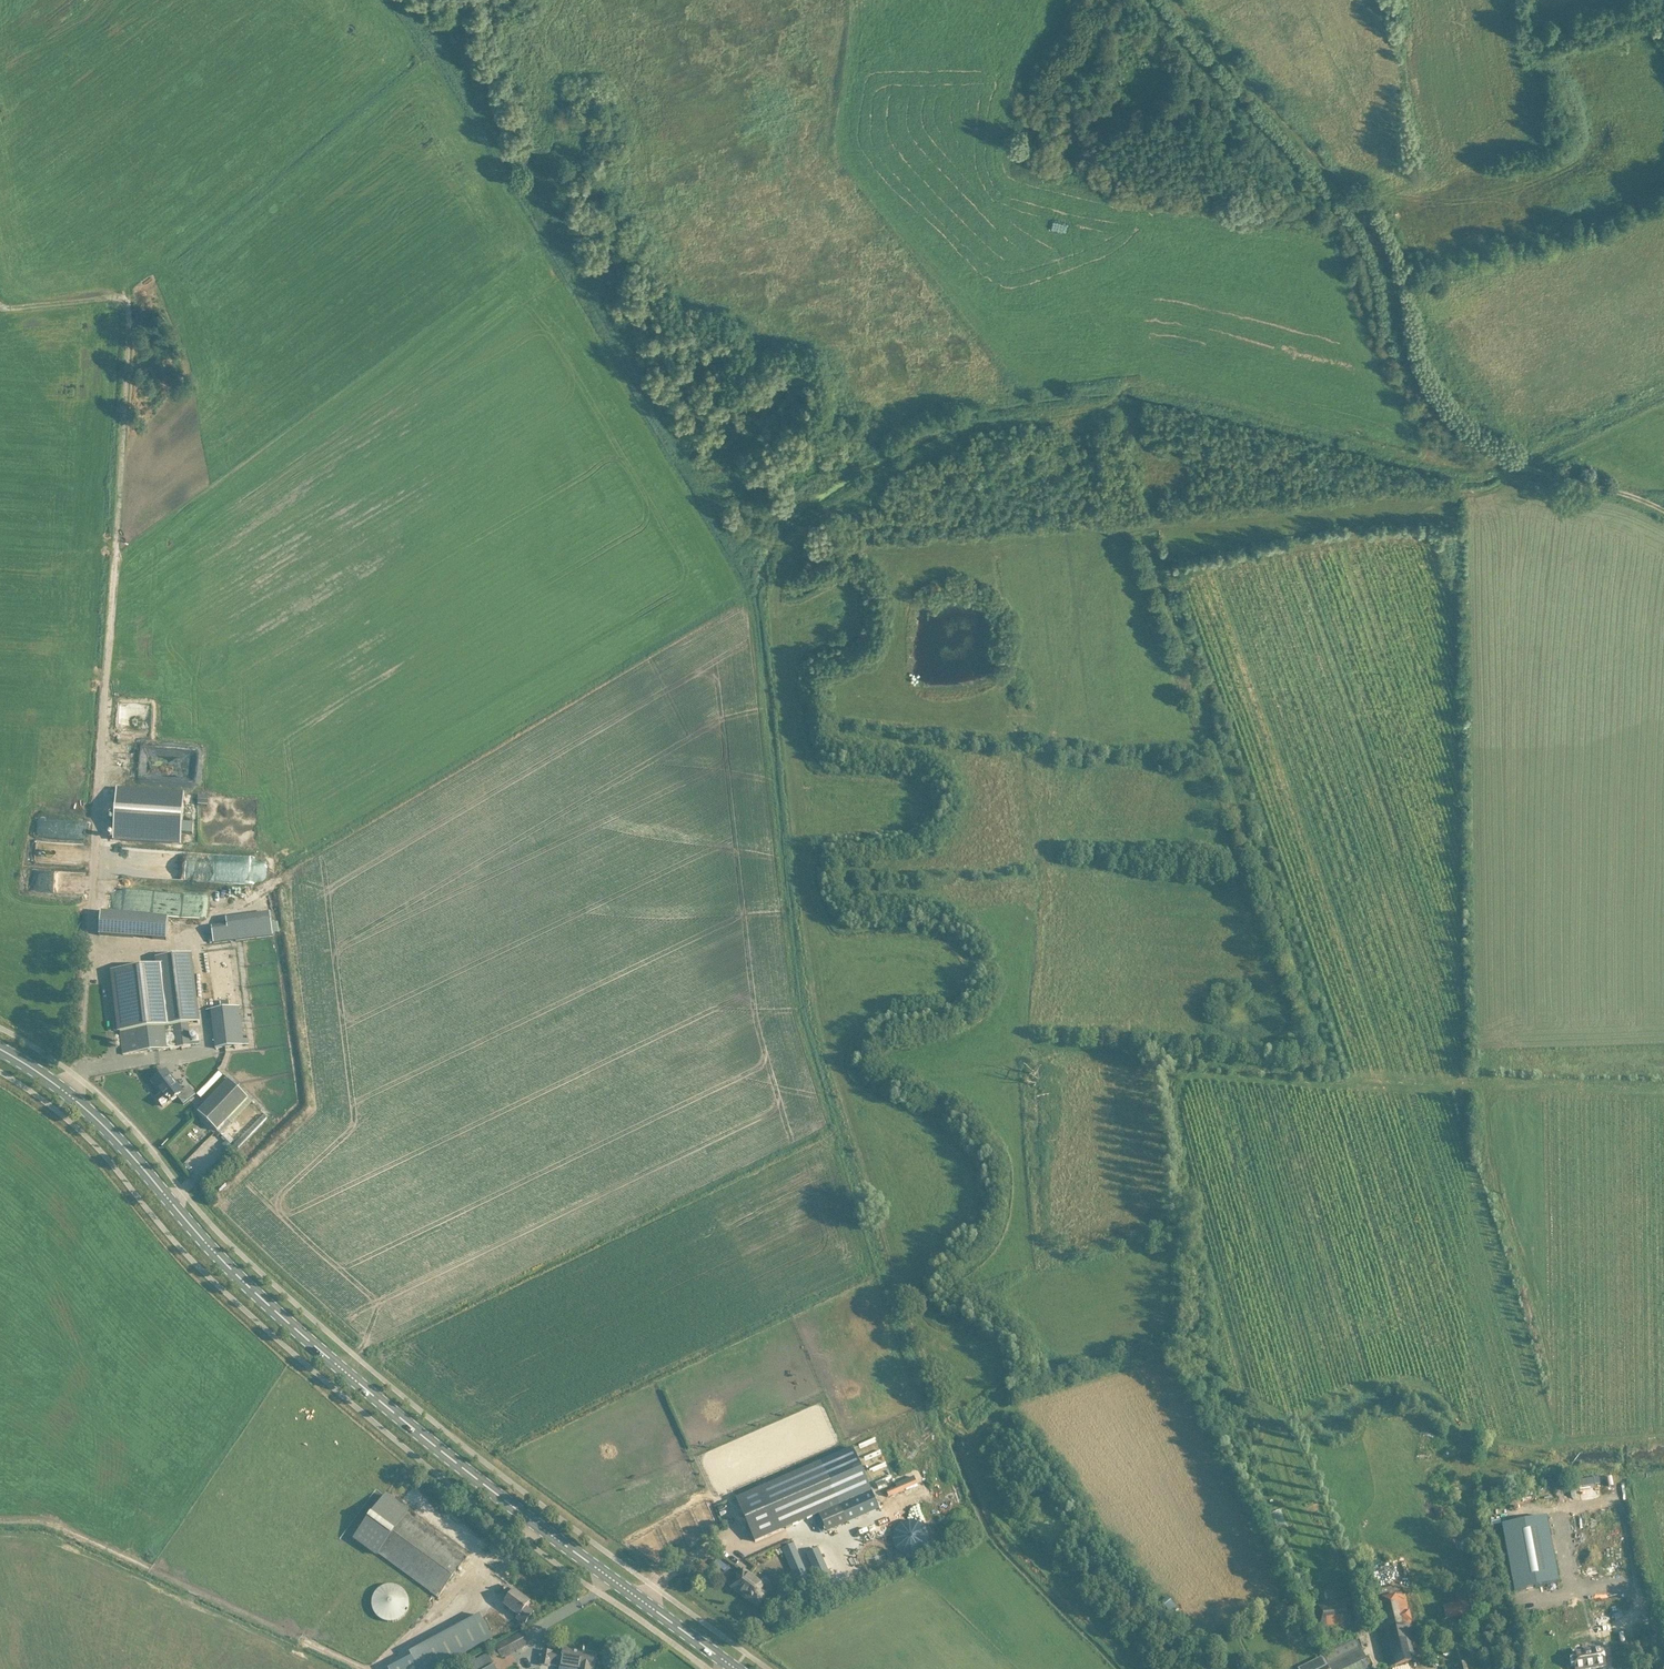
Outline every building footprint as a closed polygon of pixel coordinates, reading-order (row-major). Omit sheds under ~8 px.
[(117,790),(114,839),(181,844),(184,795),(117,790)] [(67,836),(67,820),(30,819),(30,835),(67,836)] [(50,861),(50,850),(43,850),(43,842),(29,842),(28,860),(50,861)] [(114,847),(111,873),(193,880),(195,858),(157,855),(158,850),(114,847)] [(78,871),(27,869),(26,890),(77,891),(78,871)] [(180,898),(179,915),(198,916),(198,899),(180,898)] [(101,912),(99,936),(167,941),(168,917),(101,912)] [(270,913),(226,919),(227,925),(229,942),(273,936),(273,934),(271,923),(270,913)] [(191,1047),(188,1024),(200,1023),(192,955),(156,959),(156,966),(113,971),(123,1055),(191,1047)] [(244,1045),(241,1007),(211,1010),(215,1049),(244,1045)] [(157,1099),(163,1107),(168,1103),(168,1104),(180,1095),(174,1087),(177,1085),(167,1071),(152,1082),(162,1096),(157,1099)] [(248,1100),(229,1081),(198,1113),(217,1132),(248,1100)] [(198,1099),(192,1091),(184,1097),(189,1104),(198,1099)] [(177,1138),(191,1128),(186,1122),(166,1138),(172,1145),(178,1140),(177,1138)] [(176,1163),(191,1145),(183,1139),(168,1156),(176,1163)] [(821,1462),(736,1499),(755,1543),(819,1515),(827,1534),(848,1525),(821,1462)] [(888,1493),(887,1493),(888,1498),(917,1485),(914,1478),(887,1490),(888,1493)] [(438,1598),(460,1568),(467,1559),(407,1515),(409,1512),(386,1495),(353,1540),(376,1557),(378,1554),(438,1598)] [(1546,1517),(1502,1526),(1514,1592),(1558,1583),(1546,1517)] [(788,1542),(778,1547),(797,1589),(826,1575),(813,1546),(802,1551),(811,1570),(804,1574),(788,1542)] [(741,1575),(732,1588),(758,1606),(764,1597),(766,1595),(760,1591),(764,1586),(749,1575),(746,1578),(741,1575)] [(372,1602),(372,1604),(372,1606),(373,1608),(373,1609),(374,1611),(375,1613),(375,1615),(377,1616),(378,1617),(379,1618),(380,1620),(382,1620),(384,1621),(385,1622),(387,1622),(389,1623),(391,1623),(393,1623),(394,1622),(396,1622),(398,1621),(399,1621),(401,1620),(402,1619),(404,1617),(405,1616),(406,1615),(407,1613),(408,1611),(409,1609),(409,1608),(409,1606),(409,1604),(409,1602),(409,1600),(409,1599),(408,1597),(407,1595),(406,1594),(405,1592),(404,1591),(403,1590),(401,1589),(400,1588),(398,1587),(396,1586),(394,1586),(393,1586),(391,1586),(389,1586),(387,1586),(386,1586),(384,1587),(382,1588),(380,1589),(379,1590),(378,1591),(377,1592),(375,1594),(374,1595),(374,1597),(373,1599),(373,1600),(372,1602)] [(526,1608),(527,1607),(529,1603),(507,1587),(501,1595),(508,1600),(504,1605),(519,1616),(516,1620),(523,1626),(533,1613),(526,1608)] [(1405,1596),(1374,1603),(1389,1668),(1414,1662),(1409,1639),(1414,1638),(1405,1596)] [(1349,1601),(1316,1606),(1319,1627),(1352,1623),(1349,1601)] [(391,1668),(437,1668),(457,1658),(493,1639),(480,1615),(446,1634),(410,1653),(412,1657),(391,1668)] [(523,1632),(495,1646),(496,1648),(500,1655),(501,1658),(530,1644),(523,1632)] [(1357,1640),(1324,1656),(1330,1668),(1371,1668),(1357,1640)] [(1210,1650),(1206,1645),(1197,1651),(1201,1656),(1210,1650)] [(541,1665),(550,1667),(550,1665),(561,1667),(560,1668),(591,1668),(592,1668),(595,1656),(584,1654),(585,1651),(583,1651),(583,1652),(569,1650),(568,1653),(563,1652),(563,1656),(552,1654),(552,1653),(543,1652),(541,1665)] [(466,1664),(469,1668),(496,1668),(491,1660),(488,1654),(476,1661),(475,1659),(466,1664)] [(1323,1656),(1298,1668),(1299,1668),(1330,1668),(1323,1656)]
